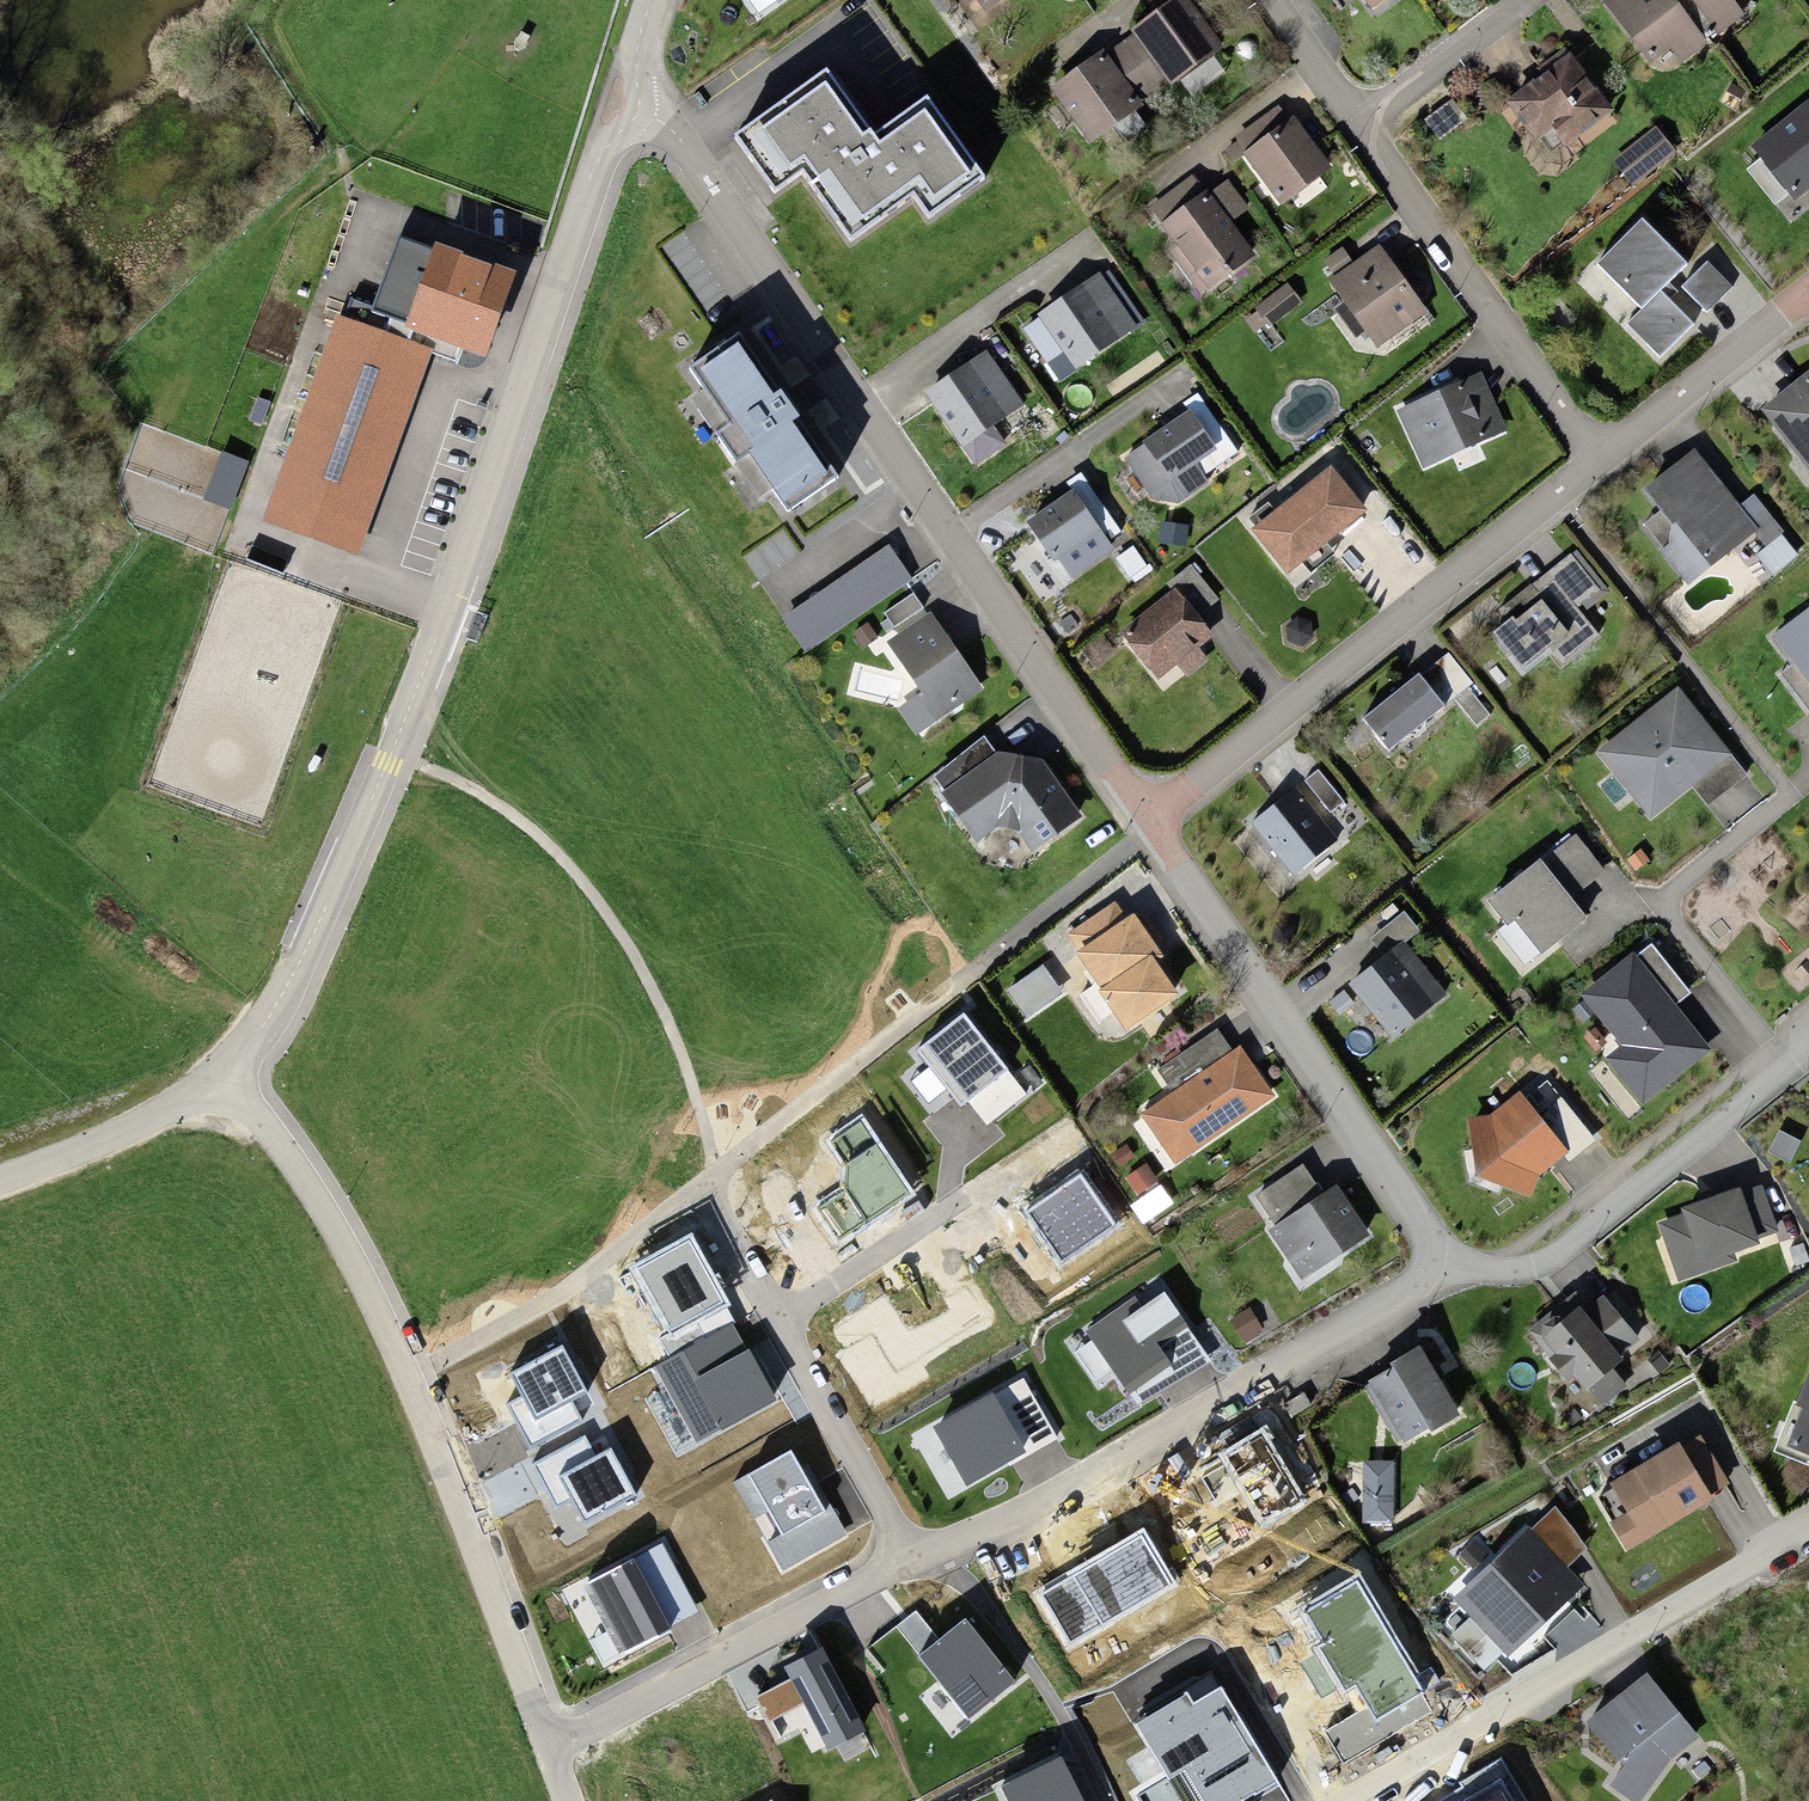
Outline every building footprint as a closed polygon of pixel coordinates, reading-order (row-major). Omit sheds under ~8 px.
[(985,15),(1007,0),(975,0),(985,15)] [(1371,8),(1382,0),(1365,0),(1371,8)] [(1651,67),(1671,52),(1680,64),(1746,14),(1736,0),(1600,0),(1651,67)] [(1220,53),(1184,3),(1136,37),(1138,41),(1169,83),(1173,88),(1220,53)] [(1169,83),(1138,41),(1100,68),(1131,110),(1169,83)] [(1570,53),(1507,102),(1537,140),(1539,138),(1551,153),(1562,144),(1565,147),(1614,109),(1570,53)] [(1131,110),(1100,68),(1098,65),(1054,97),(1092,149),(1136,117),(1131,110)] [(826,69),(732,136),(775,195),(802,176),(848,240),(913,194),(929,216),(983,178),(926,98),(874,135),(826,69)] [(1746,91),(1731,83),(1721,101),(1736,110),(1746,91)] [(1452,99),(1424,120),(1439,140),(1468,119),(1452,99)] [(1751,145),(1762,158),(1790,193),(1795,200),(1808,189),(1808,99),(1751,145)] [(1247,161),(1293,126),(1281,111),(1236,147),(1247,161)] [(1293,126),(1247,161),(1285,209),(1330,174),(1293,126)] [(1656,126),(1638,140),(1659,166),(1677,151),(1656,126)] [(1659,166),(1638,140),(1612,161),(1633,187),(1659,166)] [(1790,193),(1762,158),(1747,169),(1775,205),(1790,193)] [(1164,231),(1207,199),(1195,184),(1152,216),(1164,231)] [(1207,199),(1164,231),(1214,297),(1257,265),(1226,224),(1245,211),(1225,185),(1207,199)] [(1689,263),(1642,216),(1595,263),(1640,308),(1626,323),(1660,358),(1694,324),(1670,299),(1677,291),(1668,283),(1689,263)] [(392,317),(408,323),(436,248),(401,235),(375,307),(374,311),(392,317)] [(408,323),(406,331),(460,351),(486,360),(516,276),(436,248),(408,323)] [(1368,334),(1379,349),(1424,316),(1379,255),(1334,289),(1350,310),(1343,316),(1360,339),(1368,334)] [(1707,261),(1681,286),(1707,313),(1733,288),(1707,261)] [(1098,273),(1036,317),(1074,371),(1136,327),(1098,273)] [(1289,292),(1259,315),(1271,330),(1301,307),(1289,292)] [(386,334),(392,317),(374,311),(375,307),(351,298),(344,319),(386,334)] [(336,316),(271,496),(365,530),(430,349),(386,334),(344,319),(336,316)] [(408,323),(392,317),(386,334),(430,349),(457,359),(460,351),(406,331),(408,323)] [(738,337),(695,367),(735,424),(722,434),(737,456),(749,448),(788,504),(832,474),(738,337)] [(990,350),(923,395),(961,451),(1028,405),(990,350)] [(1483,369),(1397,400),(1420,463),(1506,432),(1483,369)] [(1759,413),(1808,471),(1808,376),(1759,413)] [(1196,382),(1107,452),(1149,504),(1176,502),(1247,445),(1196,382)] [(1692,446),(1639,487),(1660,514),(1645,526),(1689,580),(1753,529),(1765,544),(1785,529),(1750,485),(1733,498),(1692,446)] [(248,462),(219,451),(200,499),(229,511),(248,462)] [(1364,509),(1323,461),(1248,525),(1289,573),(1364,509)] [(1122,528),(1077,471),(1021,516),(1054,557),(1075,541),(1087,556),(1122,528)] [(365,530),(271,496),(262,521),(356,555),(365,530)] [(912,581),(888,546),(783,618),(806,652),(912,581)] [(1605,609),(1570,559),(1484,619),(1519,669),(1605,609)] [(1178,590),(1123,633),(1160,681),(1215,638),(1178,590)] [(931,592),(874,628),(918,697),(902,707),(921,738),(995,692),(931,592)] [(1769,635),(1808,687),(1808,604),(1769,635)] [(1438,655),(1360,719),(1386,751),(1464,687),(1438,655)] [(1733,753),(1677,691),(1592,755),(1646,821),(1733,753)] [(993,752),(931,790),(968,850),(1003,828),(1032,848),(1080,815),(1039,758),(993,752)] [(1314,768),(1247,825),(1293,879),(1345,835),(1331,820),(1347,807),(1314,768)] [(1577,833),(1483,904),(1503,930),(1512,923),(1539,957),(1584,923),(1566,899),(1605,869),(1577,833)] [(1116,896),(1063,931),(1128,1029),(1181,995),(1116,896)] [(1647,935),(1577,989),(1619,1043),(1603,1055),(1644,1108),(1717,1052),(1681,1006),(1691,992),(1647,935)] [(1445,993),(1403,941),(1351,982),(1393,1034),(1445,993)] [(1005,1069),(963,1016),(920,1050),(962,1103),(1005,1069)] [(1173,1088),(1140,1110),(1176,1163),(1274,1098),(1223,1022),(1158,1065),(1173,1088)] [(1486,1117),(1466,1118),(1469,1182),(1535,1200),(1541,1177),(1591,1140),(1560,1098),(1536,1116),(1519,1093),(1486,1117)] [(909,1196),(862,1121),(828,1142),(843,1165),(844,1191),(818,1208),(838,1240),(909,1196)] [(1298,1166),(1250,1195),(1304,1283),(1374,1240),(1337,1182),(1316,1195),(1298,1166)] [(1111,1225),(1079,1179),(1030,1212),(1063,1259),(1111,1225)] [(1687,1215),(1661,1224),(1680,1279),(1734,1260),(1731,1252),(1755,1244),(1755,1240),(1777,1232),(1761,1188),(1741,1195),(1740,1191),(1686,1210),(1687,1215)] [(722,1302),(689,1240),(638,1267),(671,1329),(722,1302)] [(1599,1288),(1543,1331),(1586,1386),(1642,1343),(1599,1288)] [(1134,1299),(1088,1331),(1139,1405),(1207,1359),(1163,1294),(1141,1309),(1134,1299)] [(774,1399),(733,1325),(657,1367),(698,1441),(774,1399)] [(585,1392),(562,1348),(514,1374),(526,1397),(512,1405),(532,1443),(579,1418),(569,1400),(585,1392)] [(1423,1349),(1361,1382),(1397,1449),(1458,1416),(1423,1349)] [(1783,1441),(1808,1450),(1808,1371),(1783,1441)] [(991,1395),(936,1427),(968,1483),(1024,1451),(991,1395)] [(1698,1432),(1607,1486),(1622,1510),(1606,1519),(1626,1554),(1732,1490),(1698,1432)] [(583,1441),(536,1465),(557,1504),(573,1496),(586,1519),(632,1494),(610,1452),(594,1461),(583,1441)] [(822,1511),(790,1454),(751,1476),(784,1532),(822,1511)] [(1391,1465),(1365,1465),(1365,1522),(1391,1522),(1391,1465)] [(1592,1595),(1525,1526),(1446,1602),(1513,1671),(1592,1595)] [(1170,1583),(1142,1535),(1043,1593),(1071,1641),(1170,1583)] [(663,1546),(632,1562),(667,1628),(698,1611),(663,1546)] [(632,1562),(585,1587),(620,1652),(667,1628),(632,1562)] [(1423,1690),(1358,1582),(1308,1612),(1328,1645),(1322,1648),(1346,1688),(1356,1682),(1378,1718),(1423,1690)] [(1013,1681),(966,1621),(921,1657),(969,1716),(1013,1681)] [(864,1730),(822,1649),(786,1667),(793,1680),(758,1698),(769,1719),(804,1701),(829,1749),(864,1730)] [(1584,1727),(1621,1767),(1609,1789),(1633,1800),(1650,1800),(1672,1760),(1701,1733),(1643,1672),(1584,1727)] [(1139,1724),(1184,1800),(1241,1800),(1240,1800),(1273,1781),(1219,1690),(1192,1707),(1186,1697),(1139,1724)] [(1061,1759),(1005,1787),(1012,1800),(1082,1800),(1061,1759)]
